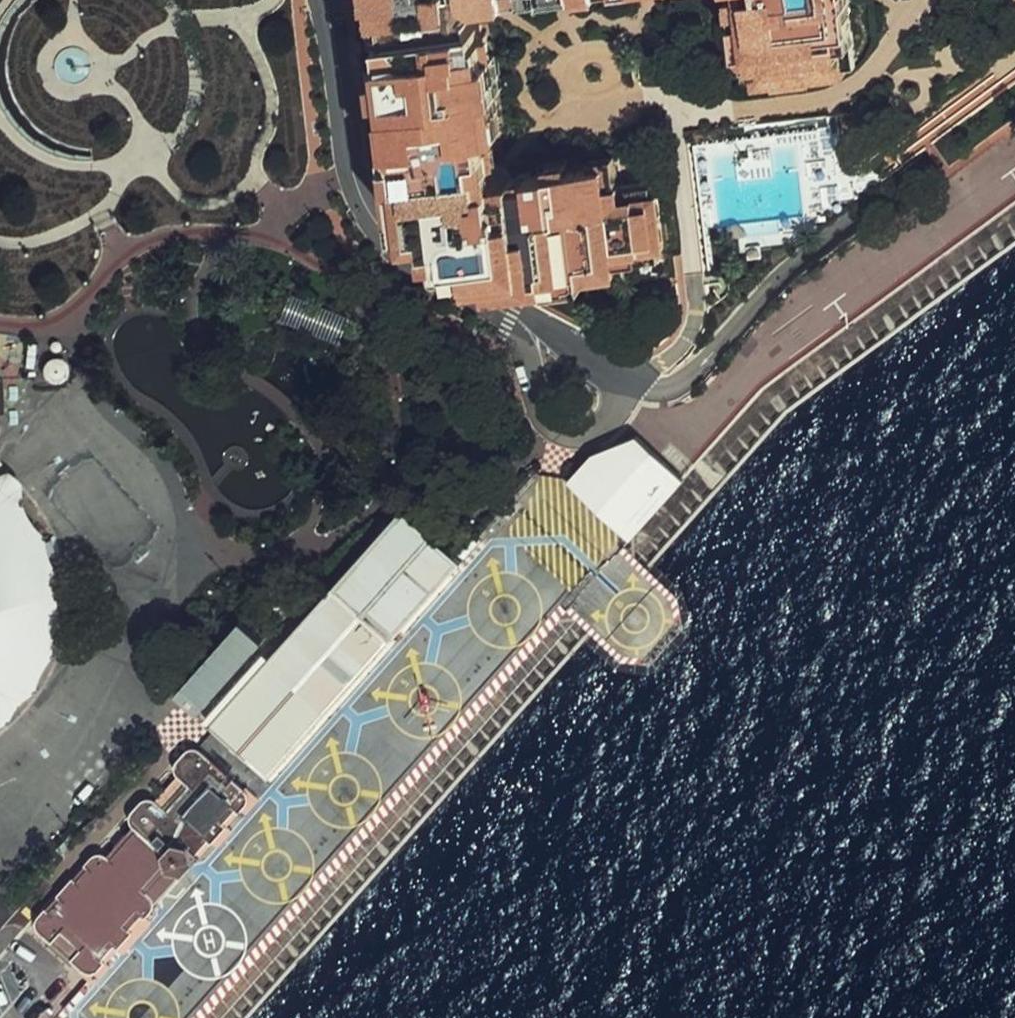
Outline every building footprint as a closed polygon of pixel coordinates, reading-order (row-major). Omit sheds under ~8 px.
[(401,208),(404,226),(431,242),(434,255),(476,279),(492,277),(494,288),(531,283),(531,291),(587,284),(587,276),(623,272),(621,255),(669,248),(660,193),(625,196),(623,183),(611,184),(609,164),(503,174),(495,127),(512,126),(500,30),(489,32),(486,17),(481,18),(480,4),(521,0),(377,0),(401,208)] [(748,96),(863,83),(854,0),(737,0),(748,96)] [(294,293),(284,319),(341,343),(352,317),(294,293)] [(569,486),(633,544),(687,484),(639,442),(596,456),(569,486)] [(4,728),(38,690),(58,643),(62,592),(49,543),(20,500),(0,485),(0,730),(4,728)] [(405,508),(210,725),(276,783),(470,566),(405,508)] [(202,711),(264,637),(242,619),(180,692),(202,711)] [(102,851),(36,925),(62,948),(92,974),(154,904),(145,896),(169,870),(181,880),(255,797),(198,747),(131,822),(137,827),(110,858),(102,851)]
